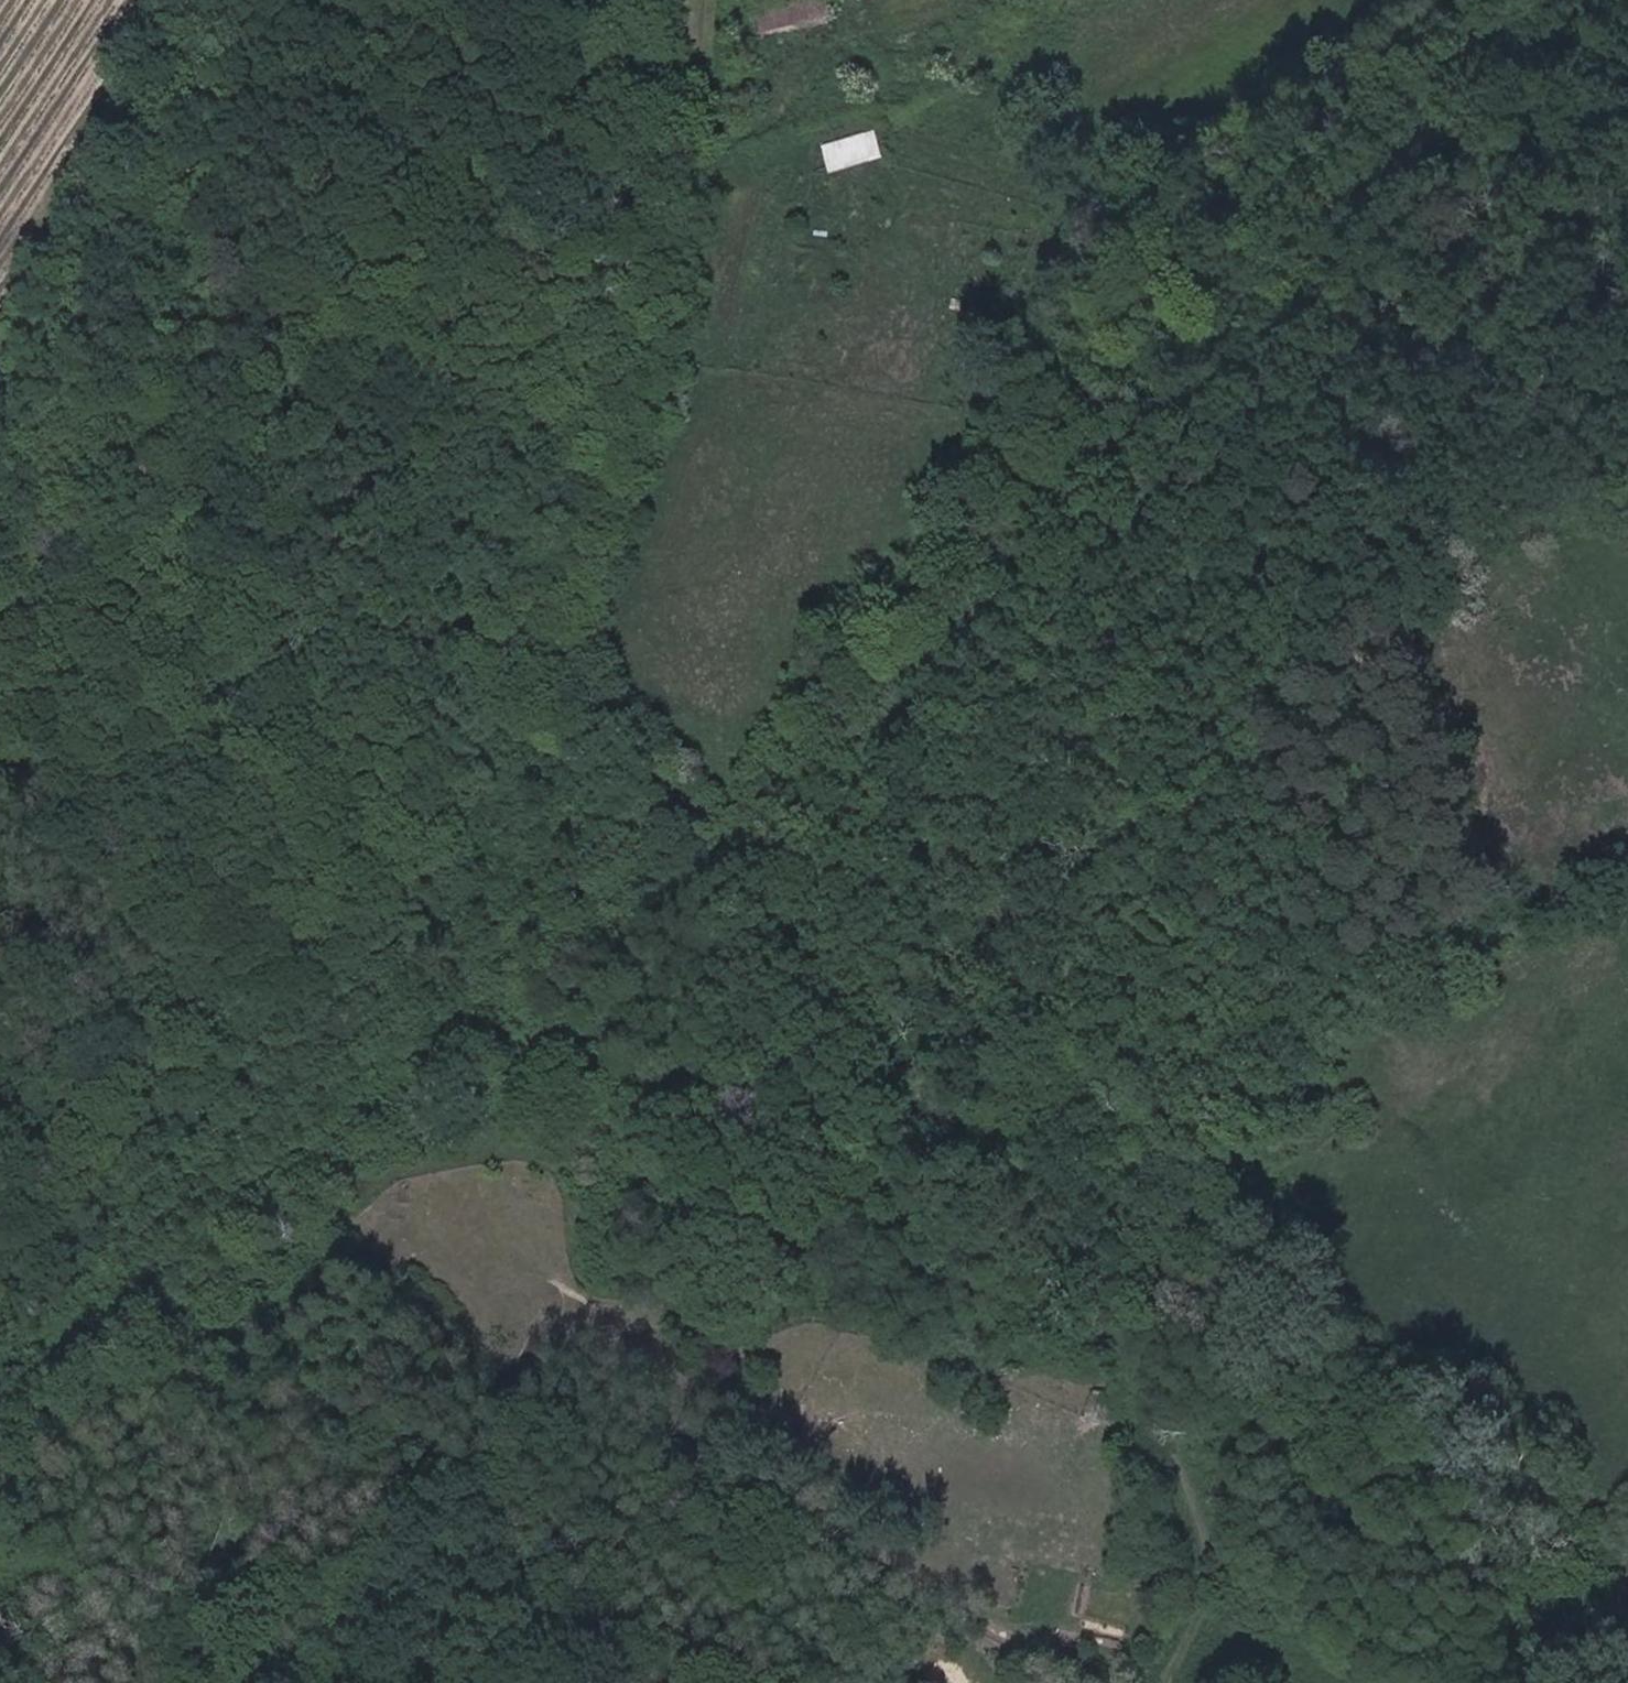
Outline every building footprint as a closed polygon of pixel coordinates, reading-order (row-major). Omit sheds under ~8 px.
[(761,14),(769,35),(833,11),(829,0),(797,0),(761,14)] [(828,163),(883,156),(879,131),(825,138),(828,163)]
